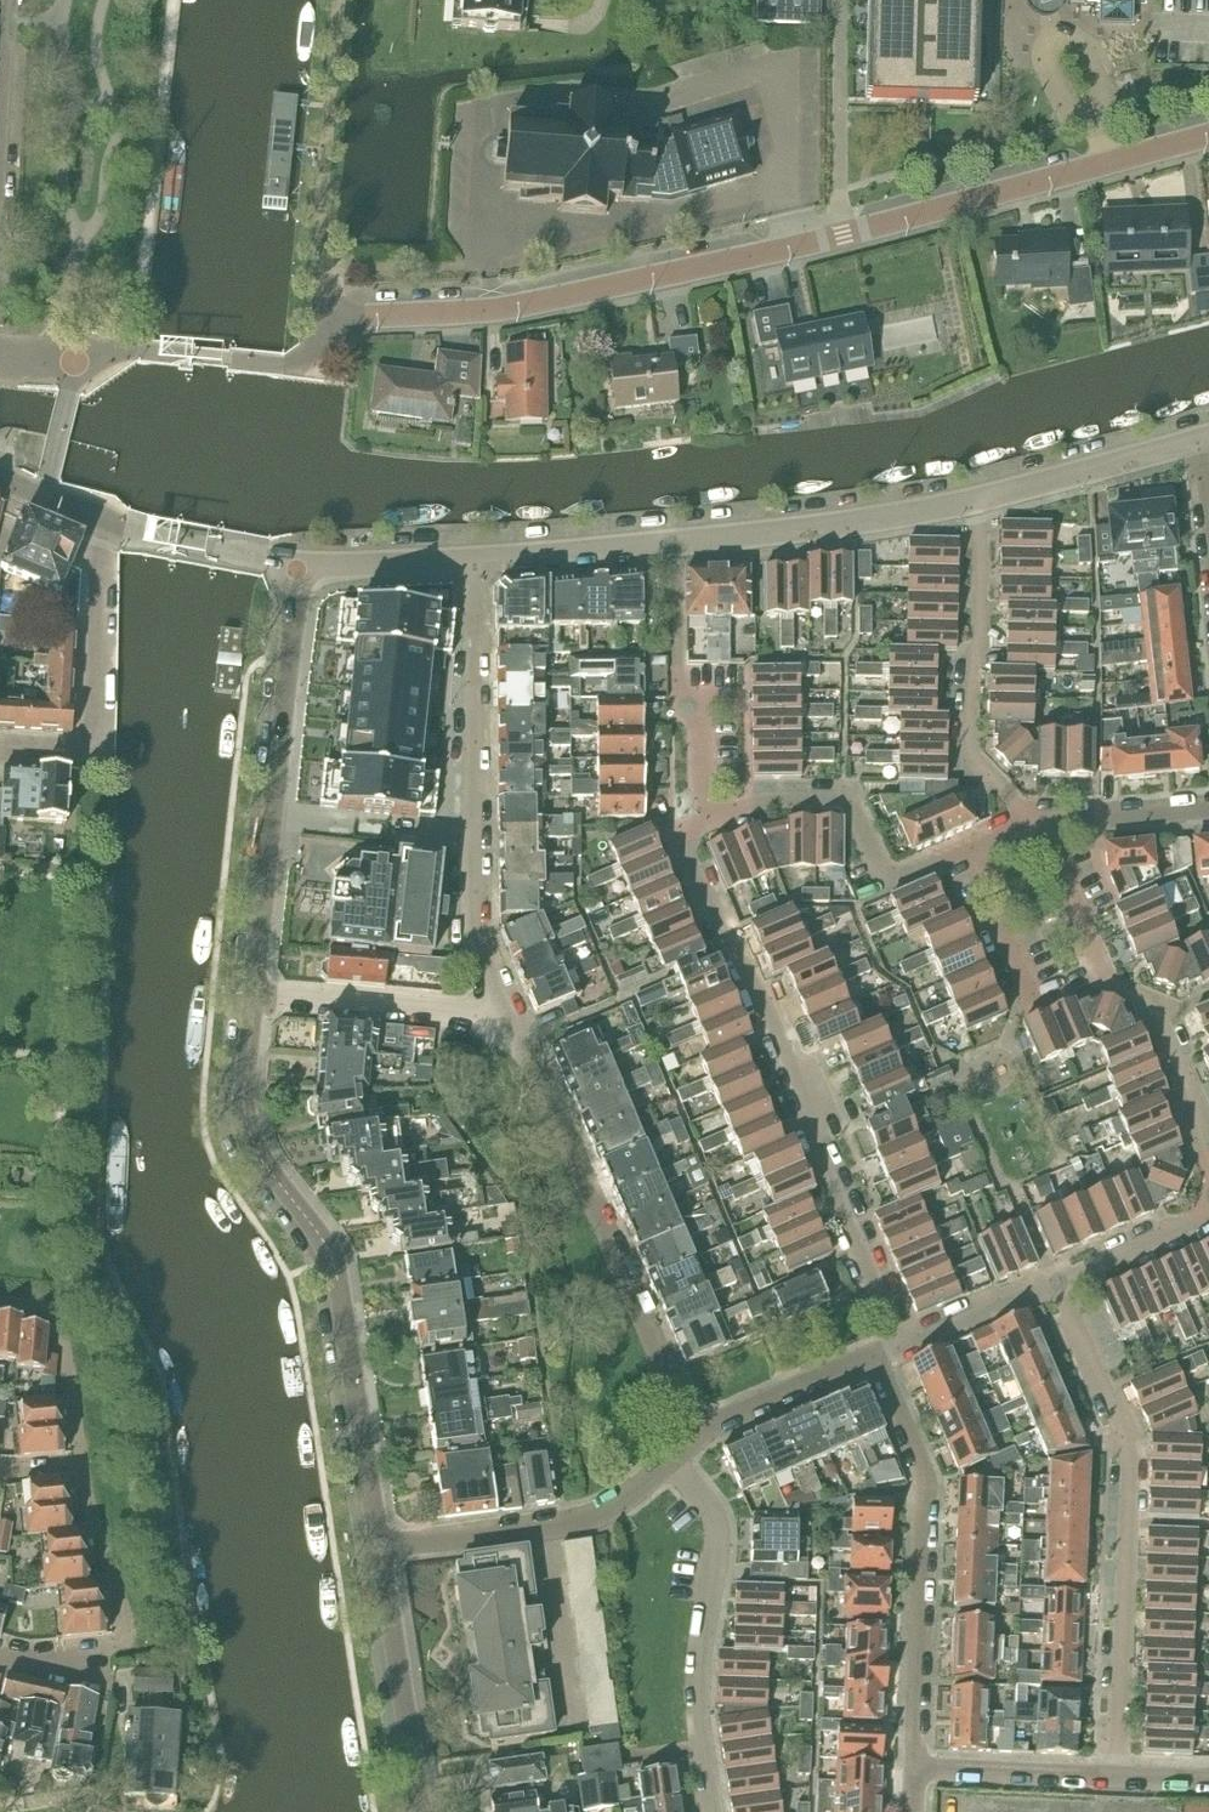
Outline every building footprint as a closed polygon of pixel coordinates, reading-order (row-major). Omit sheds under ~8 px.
[(463,1),(461,26),(483,28),(485,31),(494,32),(497,29),(519,31),(520,15),(526,15),(528,0),(455,0),(463,1)] [(812,0),(758,0),(757,24),(812,25),(812,0)] [(974,0),(873,0),(870,100),(971,103),(974,0)] [(1057,2),(1098,2),(1098,26),(1132,26),(1133,3),(1146,3),(1146,0),(1057,0),(1057,2)] [(289,208),(294,104),(269,103),(263,207),(289,208)] [(650,201),(651,194),(670,195),(689,194),(752,176),(736,117),(672,135),(665,145),(655,145),(655,142),(650,142),(651,129),(628,127),(628,126),(612,125),(614,107),(569,103),(569,113),(529,109),(529,117),(509,116),(508,143),(498,141),(496,162),(506,164),(504,190),(523,193),(522,199),(561,203),(560,211),(605,215),(607,199),(621,200),(621,199),(634,200),(634,199),(650,201)] [(671,133),(685,129),(681,115),(666,119),(671,133)] [(1104,273),(1187,268),(1184,210),(1102,214),(1104,273)] [(1064,233),(1037,235),(1037,243),(995,244),(998,285),(1066,281),(1069,307),(1093,304),(1088,269),(1066,272),(1064,233)] [(1208,292),(1208,256),(1194,258),(1198,294),(1208,292)] [(123,301),(111,300),(110,312),(122,313),(123,301)] [(794,332),(788,305),(752,313),(760,345),(778,341),(786,383),(871,366),(866,340),(875,338),(871,316),(862,318),(861,317),(794,332)] [(506,377),(497,378),(498,401),(506,401),(506,421),(546,421),(546,347),(544,347),(544,336),(527,336),(527,347),(506,347),(506,377)] [(630,363),(630,357),(610,359),(616,409),(677,402),(673,367),(699,364),(696,337),(668,340),(670,357),(630,363)] [(408,373),(376,369),(371,412),(450,422),(453,396),(477,399),(479,358),(439,353),(435,380),(408,377),(408,373)] [(1157,574),(1177,572),(1170,506),(1165,506),(1163,503),(1155,504),(1152,507),(1139,509),(1149,595),(1159,594),(1157,574)] [(1137,576),(1139,596),(1149,595),(1139,509),(1125,511),(1122,508),(1116,509),(1113,512),(1109,512),(1111,526),(1095,528),(1097,564),(1115,562),(1115,559),(1131,557),(1134,576),(1137,576)] [(60,594),(83,538),(24,513),(1,569),(60,594)] [(1049,551),(1050,523),(1002,522),(1001,550),(1049,551)] [(1078,551),(1091,550),(1090,537),(1077,538),(1078,551)] [(958,540),(909,538),(909,567),(957,568),(958,540)] [(1049,551),(1001,550),(1001,578),(1049,579),(1049,551)] [(1091,564),(1091,550),(1078,551),(1079,564),(1091,564)] [(1064,565),(1078,564),(1078,551),(1063,552),(1064,565)] [(871,566),(871,552),(858,552),(858,566),(871,566)] [(852,604),(852,557),(829,557),(829,558),(830,637),(836,637),(836,604),(852,604)] [(807,558),(807,567),(809,567),(809,604),(824,604),(824,637),(830,637),(829,558),(807,558)] [(870,579),(871,566),(858,566),(858,579),(870,579)] [(785,568),(786,648),(793,648),(793,614),(809,614),(809,604),(809,567),(807,567),(785,568)] [(909,567),(908,595),(956,596),(957,568),(909,567)] [(718,663),(729,663),(729,618),(749,617),(749,568),(717,569),(718,652),(718,654),(718,663)] [(763,568),(764,614),(780,614),(781,648),(786,648),(785,568),(763,568)] [(686,569),(686,619),(706,618),(706,645),(686,645),(687,654),(718,654),(718,652),(717,569),(686,569)] [(616,624),(643,623),(642,574),(611,577),(610,627),(610,653),(620,653),(620,646),(618,646),(618,630),(616,630),(616,624)] [(610,627),(611,577),(578,580),(578,628),(579,650),(587,650),(587,633),(585,633),(585,627),(610,627)] [(1001,578),(1001,604),(1048,605),(1049,579),(1001,578)] [(548,654),(560,654),(563,654),(563,647),(557,647),(557,628),(578,628),(578,580),(549,583),(548,633),(548,652),(548,654)] [(548,633),(549,583),(533,584),(503,587),(497,594),(497,633),(548,633)] [(1140,607),(1142,623),(1182,618),(1181,608),(1178,605),(1176,592),(1159,594),(1149,595),(1139,596),(1099,600),(1099,611),(1140,607)] [(908,595),(907,623),(956,624),(956,596),(908,595)] [(1001,604),(1001,606),(1008,606),(1007,628),(1054,629),(1054,611),(1074,612),(1074,600),(1061,599),(1061,605),(1048,605),(1001,604)] [(1074,600),(1074,612),(1087,612),(1087,600),(1074,600)] [(327,766),(324,807),(438,816),(440,775),(435,775),(436,759),(421,758),(426,669),(440,670),(442,655),(446,655),(450,613),(338,603),(335,647),(353,649),(346,767),(327,766)] [(858,621),(871,621),(871,608),(858,608),(858,621)] [(1182,618),(1142,623),(1144,641),(1100,646),(1100,656),(1183,647),(1181,634),(1184,631),(1182,618)] [(50,620),(48,658),(75,659),(78,621),(50,620)] [(871,635),(871,621),(858,621),(858,635),(871,635)] [(907,649),(955,650),(956,624),(907,623),(907,649)] [(1054,629),(1007,628),(1007,649),(1059,650),(1059,656),(1073,656),(1073,643),(1053,643),(1054,629)] [(8,648),(9,633),(0,632),(0,648),(8,648)] [(497,652),(544,652),(548,652),(548,633),(497,633),(497,652)] [(1073,643),(1073,656),(1086,657),(1087,644),(1073,643)] [(1184,660),(1183,647),(1100,656),(1101,666),(1147,662),(1148,678),(1188,674),(1187,663),(1184,660)] [(955,652),(955,650),(907,649),(889,648),(889,664),(869,664),(869,677),(883,678),(883,672),(935,673),(936,651),(955,652)] [(1007,649),(1006,670),(1006,671),(1032,671),(1053,672),(1053,656),(1059,656),(1059,650),(1007,649)] [(497,652),(498,681),(569,681),(569,673),(549,673),(549,675),(544,675),(544,652),(497,652)] [(40,705),(73,707),(74,706),(72,706),(75,659),(48,658),(34,657),(33,668),(47,668),(46,689),(41,689),(40,705)] [(643,699),(643,658),(569,659),(569,673),(569,681),(570,689),(569,689),(569,699),(579,699),(579,679),(605,678),(605,682),(601,684),(601,693),(606,695),(606,698),(643,699)] [(799,668),(752,669),(752,691),(799,690),(799,677),(819,677),(819,664),(799,664),(799,668)] [(855,677),(869,677),(869,664),(856,664),(855,677)] [(1039,699),(1039,692),(1032,692),(1032,671),(1006,671),(1006,670),(989,670),(989,698),(1039,699)] [(889,678),(889,693),(935,694),(935,673),(883,672),(883,678),(889,678)] [(1079,701),(1093,701),(1094,673),(1078,673),(1078,678),(1079,678),(1079,701)] [(1115,710),(1125,709),(1164,706),(1189,703),(1187,689),(1189,686),(1188,674),(1148,678),(1150,696),(1114,699),(1115,710)] [(549,689),(569,689),(570,689),(569,681),(498,681),(498,710),(544,710),(544,687),(549,687),(549,689)] [(799,690),(752,691),(753,713),(806,712),(806,706),(799,706),(799,690)] [(888,709),(868,709),(868,721),(881,722),(881,715),(901,716),(947,717),(947,716),(934,715),(935,694),(889,693),(888,709)] [(23,729),(25,704),(25,696),(12,695),(12,703),(0,702),(0,727),(23,729)] [(643,699),(606,698),(606,699),(596,699),(596,724),(591,724),(591,723),(569,723),(569,731),(643,730),(643,699)] [(1039,699),(989,698),(988,726),(994,726),(1031,726),(1032,705),(1039,705),(1039,699)] [(559,699),(559,710),(569,710),(569,699),(559,699)] [(1193,715),(1192,703),(1189,703),(1164,706),(1165,716),(1170,772),(1184,770),(1188,773),(1199,772),(1195,731),(1178,732),(1177,717),(1193,715)] [(25,704),(23,729),(72,732),(73,707),(40,705),(25,704)] [(800,719),(816,718),(816,706),(806,706),(806,712),(753,713),(753,735),(800,734),(800,719)] [(816,706),(816,718),(833,718),(833,706),(816,706)] [(868,721),(868,709),(855,708),(855,721),(868,721)] [(569,739),(569,738),(569,731),(549,731),(549,733),(544,733),(544,710),(498,710),(498,739),(569,739)] [(569,722),(578,722),(577,713),(569,714),(569,722)] [(946,738),(947,717),(901,716),(900,737),(946,738)] [(1156,736),(1139,738),(1144,778),(1156,776),(1158,773),(1170,772),(1165,716),(1154,718),(1156,736)] [(1122,739),(1121,724),(1121,721),(1110,722),(1099,722),(1098,772),(1114,772),(1115,778),(1127,777),(1131,779),(1144,778),(1139,738),(1122,739)] [(994,726),(993,739),(997,739),(997,749),(993,753),(1010,770),(1013,767),(1024,767),(1024,771),(1036,771),(1037,771),(1039,733),(1038,733),(1031,727),(1031,726),(994,726)] [(1072,734),(1072,726),(1060,726),(1060,734),(1066,734),(1065,777),(1093,778),(1094,734),(1072,734)] [(569,731),(569,738),(591,738),(591,736),(597,736),(597,759),(644,759),(643,730),(569,731)] [(1036,776),(1065,777),(1066,734),(1060,734),(1039,733),(1037,771),(1036,771),(1036,776)] [(800,734),(753,735),(753,757),(806,756),(806,750),(800,750),(800,734)] [(946,738),(900,737),(900,753),(893,752),(893,759),(946,760),(946,738)] [(498,769),(544,768),(544,744),(548,744),(548,747),(570,747),(570,746),(569,739),(498,739),(498,769)] [(817,750),(817,762),(834,762),(834,749),(817,750)] [(754,779),(800,779),(800,762),(817,762),(817,750),(806,750),(806,756),(753,757),(754,779)] [(882,765),(883,752),(866,752),(865,765),(882,765)] [(899,781),(924,782),(945,782),(946,760),(893,759),(893,752),(883,752),(882,765),(899,766),(899,781)] [(592,781),(589,781),(589,776),(570,777),(570,781),(570,789),(644,788),(644,759),(597,759),(597,783),(592,783),(592,781)] [(65,824),(69,771),(41,769),(41,770),(4,767),(3,790),(0,790),(0,861),(3,862),(5,827),(2,827),(2,819),(65,824)] [(570,776),(570,771),(570,768),(544,768),(498,769),(498,798),(542,798),(545,798),(544,774),(549,774),(549,777),(570,776)] [(570,789),(570,781),(559,782),(559,798),(570,798),(570,797),(570,789)] [(957,783),(945,782),(924,782),(924,796),(956,796),(957,783)] [(598,795),(599,818),(644,818),(644,788),(570,789),(570,797),(592,796),(592,795),(598,795)] [(924,796),(888,796),(878,796),(887,818),(895,814),(900,826),(898,830),(901,837),(905,837),(911,853),(943,839),(924,796)] [(924,796),(943,839),(975,825),(964,801),(956,801),(956,796),(924,796)] [(498,798),(498,799),(499,819),(498,819),(498,829),(581,828),(580,817),(561,817),(561,818),(542,818),(542,798),(498,798)] [(815,819),(787,819),(787,821),(761,827),(759,824),(777,869),(787,867),(815,867),(815,819)] [(844,819),(815,819),(815,867),(843,867),(844,819)] [(733,835),(751,880),(777,869),(759,824),(733,835)] [(581,828),(498,829),(498,839),(499,839),(499,858),(544,857),(543,838),(581,838),(581,828)] [(649,828),(609,845),(618,866),(598,874),(603,885),(616,880),(613,874),(660,854),(649,828)] [(725,891),(751,880),(733,835),(707,846),(725,891)] [(1208,837),(1198,838),(1196,841),(1194,841),(1198,878),(1208,877),(1208,838),(1208,837)] [(1191,866),(1189,842),(1186,839),(1169,841),(1172,874),(1191,866)] [(1109,872),(1120,898),(1151,885),(1151,883),(1158,880),(1155,870),(1153,843),(1111,847),(1107,852),(1109,872)] [(622,877),(630,896),(671,879),(660,854),(613,874),(616,880),(622,877)] [(400,855),(399,868),(400,868),(391,952),(430,957),(441,860),(400,855)] [(499,876),(499,886),(563,886),(572,886),(572,875),(544,876),(544,857),(499,858),(500,876),(499,876)] [(336,892),(332,891),(330,910),(333,911),(330,946),(391,952),(400,868),(399,868),(362,864),(361,871),(352,870),(346,863),(331,876),(337,883),(336,892)] [(603,885),(598,874),(586,879),(591,890),(603,885)] [(1170,909),(1194,898),(1185,876),(1160,887),(1170,909)] [(933,878),(890,896),(896,911),(881,918),(885,929),(898,924),(895,917),(941,898),(933,878)] [(671,879),(630,896),(639,916),(632,918),(634,924),(681,905),(671,879)] [(563,886),(499,886),(499,897),(500,898),(500,916),(544,913),(543,896),(563,896),(563,886)] [(802,902),(829,902),(828,889),(802,889),(802,902)] [(1154,891),(1114,908),(1125,934),(1172,915),(1175,921),(1187,916),(1182,904),(1163,912),(1154,891)] [(753,918),(778,907),(773,895),(748,906),(753,918)] [(907,938),(922,932),(921,931),(950,919),(950,918),(941,898),(895,917),(898,924),(901,922),(907,938)] [(1195,899),(1182,904),(1187,916),(1200,910),(1195,899)] [(634,924),(632,918),(620,924),(625,936),(643,928),(652,948),(693,930),(681,905),(634,924)] [(791,908),(751,925),(762,951),(808,931),(811,937),(823,932),(818,920),(799,928),(791,908)] [(830,914),(833,920),(849,914),(847,909),(826,909),(829,915),(830,914)] [(916,970),(928,965),(926,959),(972,939),(961,913),(950,918),(950,919),(921,931),(922,932),(929,950),(911,958),(916,970)] [(830,914),(829,915),(818,920),(823,932),(836,927),(833,920),(830,914)] [(511,960),(512,961),(585,929),(580,918),(549,932),(541,915),(501,932),(512,959),(511,960)] [(1141,957),(1176,942),(1168,924),(1175,921),(1172,915),(1125,934),(1136,960),(1141,958),(1141,957)] [(885,929),(881,918),(865,924),(870,935),(885,929)] [(612,941),(625,936),(620,924),(607,929),(612,941)] [(585,929),(512,961),(523,987),(524,987),(569,967),(569,966),(565,968),(559,954),(589,941),(585,929)] [(648,980),(673,969),(692,961),(703,956),(692,931),(693,931),(693,930),(652,948),(656,959),(640,965),(642,968),(616,979),(621,990),(647,979),(648,980)] [(805,940),(811,937),(808,931),(762,951),(773,977),(787,972),(786,971),(813,959),(813,958),(805,940)] [(1184,946),(1199,981),(1201,986),(1208,982),(1208,935),(1184,946)] [(934,962),(943,982),(983,965),(972,939),(926,959),(928,965),(934,962)] [(1152,981),(1175,990),(1176,987),(1186,983),(1188,986),(1199,981),(1184,946),(1176,942),(1141,957),(1141,958),(1146,969),(1149,968),(1153,977),(1152,981)] [(327,981),(327,982),(385,987),(386,967),(412,969),(417,973),(444,976),(446,960),(329,949),(328,962),(327,962),(320,967),(320,976),(325,981),(327,981)] [(695,969),(717,960),(715,956),(714,952),(703,956),(692,961),(694,965),(695,969)] [(825,953),(813,958),(813,959),(786,971),(787,972),(797,996),(843,977),(840,971),(834,973),(825,953)] [(537,1014),(581,995),(575,980),(596,970),(591,958),(569,967),(524,987),(537,1014)] [(916,970),(911,958),(899,963),(904,975),(916,970)] [(695,969),(676,978),(662,984),(662,985),(636,996),(641,1007),(667,996),(668,999),(684,992),(689,1003),(728,986),(717,960),(695,969)] [(853,966),(858,978),(870,972),(865,960),(853,966)] [(676,978),(695,969),(694,965),(692,961),(673,969),(674,973),(676,978)] [(951,1001),(945,1004),(948,1010),(994,990),(983,965),(943,982),(951,1001)] [(853,966),(840,971),(843,977),(797,996),(808,1022),(848,1005),(839,986),(858,978),(853,966)] [(693,1031),(740,1011),(729,986),(728,986),(689,1003),(697,1023),(691,1025),(693,1031)] [(957,1013),(966,1033),(1005,1016),(994,990),(948,1010),(945,1004),(933,1009),(938,1021),(957,1013)] [(914,998),(921,1015),(933,1009),(926,993),(914,998)] [(909,1008),(904,996),(891,1001),(896,1013),(909,1008)] [(1125,1020),(1121,1010),(1122,1006),(1100,997),(1098,1001),(1088,1005),(1087,1002),(1076,1007),(1075,1007),(1090,1041),(1091,1041),(1099,1045),(1099,1046),(1134,1030),(1133,1030),(1128,1018),(1125,1020)] [(1076,1007),(1074,1002),(1048,1013),(1068,1060),(1074,1057),(1071,1050),(1090,1041),(1075,1007),(1076,1007)] [(630,1036),(635,1048),(648,1043),(631,1003),(620,1007),(629,1029),(625,1031),(628,1038),(630,1036)] [(1194,1010),(1202,1030),(1208,1027),(1208,1004),(1194,1010)] [(848,1005),(808,1022),(820,1048),(839,1039),(858,1030),(858,1029),(848,1005)] [(926,1027),(938,1021),(933,1009),(921,1015),(926,1027)] [(691,1025),(678,1031),(683,1042),(702,1034),(710,1053),(710,1054),(739,1042),(740,1042),(751,1038),(740,1011),(693,1031),(691,1025)] [(1033,1050),(1039,1064),(1059,1055),(1062,1062),(1068,1060),(1048,1013),(1022,1024),(1027,1036),(1033,1050)] [(322,1027),(323,1028),(324,1029),(317,1029),(316,1043),(321,1044),(321,1046),(319,1046),(319,1054),(372,1059),(373,1055),(401,1058),(402,1038),(429,1040),(430,1030),(330,1022),(329,1021),(322,1027)] [(878,1021),(858,1029),(858,1030),(839,1039),(850,1064),(895,1045),(898,1050),(910,1045),(905,1034),(887,1042),(878,1021)] [(567,1043),(586,1035),(583,1028),(564,1037),(567,1043)] [(918,1028),(905,1034),(910,1045),(923,1040),(918,1028)] [(1099,1046),(1109,1070),(1110,1070),(1149,1054),(1138,1028),(1133,1030),(1134,1030),(1099,1046)] [(604,1048),(597,1031),(586,1035),(567,1043),(552,1050),(565,1080),(610,1060),(610,1059),(635,1048),(630,1036),(628,1038),(604,1048)] [(683,1042),(678,1031),(666,1036),(671,1047),(683,1042)] [(1033,1050),(1027,1036),(1017,1041),(1023,1055),(1033,1050)] [(694,1097),(706,1092),(704,1087),(750,1067),(740,1042),(739,1042),(710,1054),(710,1053),(698,1058),(707,1079),(689,1087),(694,1097)] [(861,1089),(900,1072),(892,1053),(898,1050),(895,1045),(850,1064),(861,1089)] [(317,1097),(313,1098),(313,1099),(359,1093),(368,1090),(369,1070),(378,1071),(378,1073),(399,1075),(401,1058),(373,1055),(372,1059),(319,1054),(318,1063),(319,1063),(317,1097)] [(1110,1070),(1109,1070),(1106,1071),(1113,1087),(1094,1095),(1099,1107),(1112,1101),(1109,1095),(1158,1074),(1149,1054),(1110,1070)] [(565,1080),(576,1107),(658,1071),(652,1057),(640,1063),(642,1069),(623,1077),(623,1079),(619,1081),(610,1060),(565,1080)] [(417,1066),(431,1067),(431,1059),(417,1058),(417,1066)] [(443,1073),(457,1075),(459,1062),(444,1061),(443,1073)] [(429,1081),(431,1067),(417,1066),(400,1065),(399,1078),(429,1081)] [(704,1087),(706,1092),(712,1089),(720,1109),(761,1092),(750,1067),(704,1087)] [(953,1079),(948,1068),(922,1079),(921,1077),(905,1084),(900,1072),(861,1089),(872,1115),(927,1091),(927,1090),(953,1079)] [(629,1093),(649,1084),(652,1090),(664,1085),(658,1071),(576,1107),(588,1135),(634,1116),(624,1093),(628,1091),(629,1093)] [(1167,1094),(1158,1074),(1109,1095),(1112,1101),(1119,1098),(1124,1112),(1125,1113),(1158,1097),(1158,1098),(1167,1094)] [(694,1097),(689,1087),(677,1092),(681,1103),(694,1097)] [(382,1121),(409,1117),(408,1106),(376,1110),(375,1090),(368,1090),(359,1093),(313,1099),(315,1121),(317,1121),(319,1131),(325,1130),(325,1131),(382,1122),(382,1121)] [(772,1118),(761,1092),(720,1109),(729,1129),(722,1132),(725,1138),(772,1118)] [(926,1118),(953,1105),(947,1093),(922,1105),(921,1103),(866,1127),(877,1152),(876,1153),(877,1153),(917,1137),(912,1127),(927,1120),(926,1118)] [(1087,1112),(1099,1107),(1094,1095),(1082,1100),(1087,1112)] [(1119,1115),(1127,1134),(1120,1137),(1124,1149),(1132,1146),(1129,1140),(1169,1123),(1158,1098),(1158,1097),(1125,1113),(1124,1112),(1119,1115)] [(1041,1108),(1047,1123),(1058,1118),(1052,1103),(1041,1108)] [(641,1132),(634,1116),(588,1135),(599,1163),(672,1132),(667,1121),(641,1132)] [(956,1143),(958,1147),(975,1140),(964,1116),(935,1129),(944,1148),(956,1143)] [(725,1138),(722,1132),(710,1137),(715,1149),(734,1141),(743,1162),(753,1158),(752,1157),(783,1143),(772,1118),(725,1138)] [(669,1123),(673,1132),(683,1128),(679,1119),(669,1123)] [(330,1153),(331,1152),(332,1164),(348,1161),(348,1162),(404,1153),(464,1144),(459,1137),(426,1142),(424,1130),(396,1134),(397,1143),(385,1145),(382,1122),(325,1131),(325,1133),(322,1134),(320,1137),(321,1147),(330,1153)] [(1174,1150),(1175,1151),(1180,1149),(1169,1123),(1129,1140),(1132,1146),(1140,1166),(1174,1150)] [(683,1128),(673,1133),(672,1132),(599,1163),(612,1192),(658,1172),(651,1156),(663,1151),(661,1147),(674,1142),(676,1146),(689,1141),(683,1128)] [(1066,1138),(1071,1151),(1083,1146),(1078,1133),(1066,1138)] [(703,1154),(715,1149),(710,1137),(697,1142),(703,1154)] [(934,1159),(932,1154),(925,1157),(917,1137),(877,1153),(888,1179),(934,1159)] [(1119,1137),(1100,1146),(1103,1153),(1107,1151),(1109,1156),(1124,1149),(1119,1137)] [(747,1196),(759,1190),(757,1185),(803,1165),(792,1138),(783,1143),(752,1157),(753,1158),(761,1176),(742,1184),(747,1196)] [(958,1147),(956,1143),(944,1148),(949,1161),(961,1155),(959,1149),(958,1147)] [(874,1214),(875,1217),(918,1198),(940,1189),(931,1169),(949,1161),(944,1148),(932,1154),(934,1159),(888,1179),(898,1204),(874,1214)] [(1137,1174),(1151,1209),(1152,1209),(1163,1204),(1162,1201),(1172,1197),(1175,1198),(1184,1175),(1180,1174),(1176,1164),(1179,1162),(1175,1151),(1174,1150),(1140,1166),(1137,1174)] [(356,1182),(359,1181),(361,1193),(370,1192),(426,1184),(461,1179),(460,1170),(446,1172),(445,1161),(418,1165),(418,1166),(406,1168),(404,1153),(348,1162),(351,1175),(350,1177),(356,1182)] [(1080,1156),(1072,1160),(1076,1170),(1085,1167),(1080,1156)] [(685,1161),(689,1172),(699,1168),(694,1157),(685,1161)] [(658,1173),(658,1172),(612,1192),(624,1221),(625,1221),(670,1201),(663,1185),(682,1176),(680,1174),(688,1170),(685,1162),(658,1173)] [(1102,1181),(1108,1178),(1101,1162),(1091,1166),(1098,1182),(1102,1181)] [(766,1188),(774,1207),(805,1194),(805,1195),(814,1191),(803,1165),(757,1185),(759,1190),(766,1188)] [(23,1182),(24,1172),(14,1172),(14,1181),(23,1182)] [(1039,1199),(1053,1193),(1056,1200),(1063,1197),(1053,1174),(1047,1177),(1046,1175),(1031,1181),(1039,1199)] [(1137,1174),(1117,1183),(1114,1175),(1108,1178),(1128,1225),(1154,1214),(1152,1209),(1151,1209),(1137,1174)] [(469,1178),(471,1189),(492,1186),(487,1175),(469,1178)] [(965,1197),(989,1186),(984,1175),(960,1186),(958,1180),(946,1185),(951,1197),(962,1191),(965,1197)] [(1102,1181),(1105,1188),(1086,1196),(1103,1236),(1128,1225),(1108,1178),(1102,1181)] [(509,1206),(504,1198),(496,1188),(440,1196),(441,1205),(429,1206),(426,1184),(370,1192),(372,1207),(371,1208),(378,1213),(381,1212),(383,1224),(392,1223),(448,1214),(509,1206)] [(721,1200),(732,1196),(729,1189),(727,1184),(716,1188),(721,1200)] [(747,1196),(742,1184),(729,1189),(732,1196),(735,1201),(747,1196)] [(769,1226),(763,1229),(765,1235),(814,1214),(805,1195),(805,1194),(774,1207),(763,1212),(769,1226)] [(1086,1196),(1066,1205),(1063,1198),(1057,1200),(1077,1247),(1103,1236),(1086,1196)] [(918,1198),(875,1217),(883,1235),(926,1218),(918,1198)] [(709,1218),(719,1214),(713,1200),(701,1205),(703,1210),(705,1209),(709,1218)] [(1051,1203),(1054,1210),(1034,1218),(1051,1258),(1077,1247),(1057,1200),(1051,1203)] [(680,1224),(670,1201),(625,1221),(637,1249),(709,1219),(705,1210),(683,1219),(684,1222),(680,1224)] [(403,1243),(405,1255),(405,1256),(452,1248),(460,1247),(460,1254),(473,1252),(472,1244),(478,1244),(477,1233),(451,1237),(448,1214),(392,1223),(394,1238),(393,1239),(400,1244),(403,1243)] [(719,1214),(709,1218),(712,1226),(722,1222),(719,1214)] [(765,1235),(763,1229),(751,1234),(756,1246),(774,1239),(780,1252),(822,1234),(814,1214),(765,1235)] [(942,1235),(944,1241),(956,1235),(952,1224),(933,1232),(926,1218),(883,1235),(891,1255),(942,1235)] [(712,1227),(709,1219),(637,1249),(649,1277),(695,1257),(685,1235),(690,1233),(691,1236),(712,1227)] [(963,1219),(952,1224),(956,1235),(968,1230),(963,1219)] [(1037,1264),(1019,1222),(1005,1228),(1002,1221),(995,1224),(1017,1273),(1037,1264)] [(501,1226),(502,1241),(517,1239),(515,1224),(501,1226)] [(978,1240),(996,1282),(1017,1273),(995,1224),(990,1226),(993,1233),(978,1240)] [(756,1246),(751,1234),(738,1240),(743,1252),(756,1246)] [(789,1273),(831,1255),(822,1234),(780,1252),(789,1273)] [(938,1244),(944,1241),(942,1235),(891,1255),(900,1275),(943,1256),(938,1244)] [(504,1244),(506,1259),(519,1257),(517,1242),(504,1244)] [(1199,1246),(1208,1268),(1208,1242),(1199,1246)] [(1198,1299),(1208,1294),(1208,1268),(1199,1246),(1179,1255),(1198,1299)] [(409,1274),(406,1274),(408,1283),(411,1284),(412,1288),(470,1279),(468,1266),(453,1269),(450,1249),(452,1249),(452,1248),(405,1256),(409,1274)] [(1184,1305),(1198,1299),(1179,1255),(1159,1264),(1181,1314),(1187,1311),(1184,1305)] [(943,1256),(900,1275),(909,1295),(957,1274),(955,1268),(950,1271),(943,1256)] [(661,1305),(733,1275),(730,1267),(704,1278),(695,1257),(649,1277),(661,1305)] [(980,1257),(967,1263),(972,1274),(985,1269),(980,1257)] [(754,1277),(766,1273),(761,1261),(749,1266),(754,1277)] [(733,1275),(744,1270),(741,1263),(730,1267),(733,1275)] [(918,1316),(960,1297),(954,1283),(972,1274),(967,1263),(955,1268),(957,1274),(909,1295),(918,1316)] [(1172,1310),(1180,1329),(1192,1323),(1187,1311),(1181,1314),(1159,1264),(1139,1273),(1158,1316),(1172,1310)] [(744,1270),(733,1275),(739,1288),(750,1284),(744,1270)] [(816,1273),(745,1304),(747,1311),(751,1319),(762,1314),(760,1311),(777,1304),(784,1320),(829,1301),(816,1273)] [(759,1290),(771,1285),(766,1273),(754,1277),(759,1290)] [(1144,1323),(1158,1316),(1139,1273),(1119,1282),(1140,1331),(1147,1329),(1144,1323)] [(661,1305),(674,1334),(719,1314),(719,1313),(706,1319),(705,1317),(716,1313),(708,1295),(736,1283),(733,1275),(661,1305)] [(512,1295),(512,1297),(473,1302),(470,1279),(412,1288),(410,1288),(413,1310),(408,1311),(410,1322),(528,1303),(526,1293),(512,1295)] [(1098,1291),(1117,1333),(1131,1327),(1139,1346),(1152,1340),(1147,1329),(1140,1331),(1119,1282),(1098,1291)] [(491,1321),(530,1315),(528,1303),(410,1322),(411,1333),(417,1332),(419,1350),(473,1343),(470,1323),(491,1320),(491,1321)] [(686,1363),(731,1344),(721,1320),(726,1318),(727,1319),(747,1311),(745,1304),(730,1310),(719,1314),(674,1334),(686,1363)] [(1012,1317),(970,1335),(977,1352),(956,1361),(949,1344),(912,1361),(924,1388),(982,1363),(979,1355),(997,1348),(999,1353),(995,1354),(1000,1364),(1004,1362),(1007,1367),(1045,1350),(1044,1348),(1046,1344),(1042,1335),(1038,1334),(1027,1311),(1012,1317)] [(17,1361),(21,1324),(22,1324),(22,1317),(0,1315),(0,1359),(17,1361)] [(1192,1323),(1180,1329),(1185,1341),(1198,1335),(1192,1323)] [(47,1327),(22,1324),(21,1324),(17,1361),(16,1368),(42,1371),(42,1377),(54,1377),(56,1356),(45,1355),(47,1327)] [(743,1332),(747,1341),(756,1337),(753,1328),(743,1332)] [(968,1355),(975,1352),(969,1338),(962,1341),(968,1355)] [(516,1342),(519,1362),(535,1359),(532,1339),(516,1342)] [(1152,1340),(1139,1346),(1145,1358),(1158,1353),(1152,1340)] [(476,1348),(420,1356),(426,1390),(476,1382),(476,1381),(481,1380),(476,1348)] [(1010,1383),(1017,1400),(1058,1382),(1058,1380),(1059,1376),(1055,1367),(1052,1366),(1045,1350),(1007,1367),(1012,1380),(1014,1380),(1015,1381),(1010,1383)] [(1195,1370),(1208,1364),(1202,1352),(1190,1357),(1195,1370)] [(1195,1370),(1190,1357),(1181,1361),(1187,1374),(1195,1370)] [(935,1412),(936,1415),(973,1399),(967,1384),(987,1375),(982,1363),(924,1388),(930,1400),(928,1403),(932,1411),(935,1412)] [(1130,1383),(1141,1409),(1185,1390),(1174,1364),(1130,1383)] [(991,1384),(1002,1380),(998,1371),(987,1375),(991,1384)] [(479,1401),(476,1382),(426,1390),(430,1421),(510,1408),(510,1407),(521,1406),(520,1399),(509,1400),(509,1397),(479,1401)] [(1006,1420),(1012,1418),(1023,1413),(1031,1431),(1072,1414),(1071,1412),(1073,1408),(1069,1398),(1065,1397),(1058,1382),(1017,1400),(1001,1407),(1006,1418),(1006,1420)] [(883,1481),(876,1465),(867,1444),(871,1442),(869,1437),(884,1431),(865,1386),(848,1394),(848,1393),(838,1397),(876,1487),(880,1485),(879,1483),(883,1481)] [(1185,1390),(1141,1409),(1152,1434),(1195,1426),(1193,1418),(1196,1416),(1185,1390)] [(859,1473),(867,1469),(875,1488),(876,1487),(838,1397),(829,1401),(830,1403),(811,1410),(830,1454),(848,1447),(859,1473)] [(21,1404),(24,1430),(68,1426),(65,1399),(21,1404)] [(1006,1418),(1001,1407),(980,1416),(973,1399),(936,1415),(938,1420),(936,1423),(940,1429),(942,1431),(947,1443),(1006,1418)] [(540,1404),(510,1408),(512,1419),(541,1415),(540,1404)] [(510,1408),(430,1421),(435,1454),(485,1445),(482,1423),(487,1422),(487,1421),(494,1420),(494,1421),(512,1419),(510,1408)] [(830,1454),(811,1410),(811,1409),(791,1417),(792,1419),(782,1423),(817,1502),(825,1500),(811,1469),(808,1470),(806,1465),(830,1454)] [(1078,1427),(1072,1414),(1031,1431),(1026,1434),(1031,1445),(1036,1444),(1041,1456),(1046,1455),(1046,1456),(1087,1448),(1085,1444),(1088,1443),(1081,1426),(1078,1427)] [(959,1471),(961,1470),(990,1458),(997,1455),(990,1438),(1011,1430),(1006,1420),(1006,1418),(947,1443),(959,1471)] [(800,1492),(780,1494),(786,1508),(817,1502),(782,1423),(772,1427),(772,1426),(754,1434),(774,1478),(791,1471),(800,1492)] [(68,1426),(24,1430),(18,1430),(20,1458),(70,1453),(70,1451),(72,1451),(71,1446),(69,1446),(67,1427),(68,1427),(68,1426)] [(1197,1435),(1195,1426),(1152,1434),(1151,1462),(1199,1464),(1200,1436),(1197,1435)] [(528,1441),(546,1438),(545,1432),(528,1435),(528,1441)] [(722,1447),(742,1492),(768,1481),(770,1486),(766,1487),(775,1510),(786,1508),(780,1494),(754,1434),(722,1447)] [(1017,1448),(1027,1444),(1023,1434),(1013,1439),(1017,1448)] [(518,1460),(525,1507),(557,1503),(550,1454),(525,1458),(522,1441),(511,1443),(514,1461),(518,1460)] [(437,1475),(439,1487),(517,1476),(515,1466),(491,1469),(487,1445),(485,1445),(435,1454),(438,1475),(437,1475)] [(1087,1491),(1088,1457),(1049,1465),(1048,1479),(1044,1478),(1037,1478),(1037,1480),(1025,1480),(1025,1488),(1087,1491)] [(961,1470),(963,1481),(987,1482),(996,1483),(997,1469),(994,1470),(990,1458),(961,1470)] [(1199,1464),(1151,1462),(1150,1490),(1198,1492),(1199,1464)] [(445,1517),(497,1511),(494,1488),(504,1487),(508,1510),(521,1508),(517,1476),(439,1487),(440,1496),(433,1497),(436,1518),(445,1516),(445,1517)] [(29,1483),(31,1509),(75,1504),(72,1478),(29,1483)] [(987,1482),(963,1481),(961,1481),(961,1487),(958,1490),(958,1496),(961,1499),(960,1512),(1022,1515),(1022,1505),(1005,1504),(1005,1509),(1002,1509),(1003,1483),(996,1483),(987,1482)] [(1086,1522),(1087,1491),(1025,1488),(1024,1505),(1035,1506),(1036,1502),(1043,1502),(1043,1504),(1046,1504),(1045,1520),(1086,1522)] [(1198,1492),(1150,1490),(1149,1518),(1197,1520),(1198,1492)] [(890,1540),(875,1539),(847,1538),(847,1531),(875,1532),(890,1532),(891,1518),(894,1516),(895,1509),(892,1505),(891,1501),(853,1499),(853,1520),(829,1519),(828,1545),(846,1546),(845,1550),(851,1550),(851,1570),(888,1572),(890,1540)] [(75,1506),(75,1504),(31,1509),(25,1509),(28,1537),(46,1535),(90,1531),(89,1529),(79,1530),(79,1525),(77,1525),(75,1506)] [(998,1530),(998,1526),(1022,1527),(1022,1515),(960,1512),(959,1528),(956,1530),(956,1537),(958,1540),(958,1544),(998,1545),(999,1530),(998,1530)] [(798,1516),(754,1515),(753,1538),(751,1538),(750,1563),(751,1563),(750,1578),(782,1579),(782,1564),(797,1564),(797,1563),(808,1563),(809,1539),(798,1539),(798,1516)] [(1086,1522),(1045,1520),(1045,1540),(1040,1540),(1040,1551),(1084,1553),(1086,1522)] [(11,1523),(0,1521),(0,1552),(6,1553),(11,1523)] [(1196,1557),(1197,1529),(1148,1527),(1147,1555),(1196,1557)] [(92,1555),(90,1531),(46,1535),(48,1560),(92,1555)] [(875,1539),(875,1532),(847,1531),(847,1538),(875,1539)] [(594,1553),(591,1539),(563,1543),(565,1557),(594,1553)] [(1022,1550),(1034,1551),(1035,1542),(1022,1542),(1022,1550)] [(958,1561),(957,1575),(1016,1577),(1017,1566),(997,1565),(998,1545),(958,1544),(958,1548),(956,1551),(956,1558),(958,1561)] [(487,1716),(490,1742),(553,1733),(546,1685),(526,1688),(521,1653),(545,1649),(543,1635),(541,1635),(538,1614),(516,1618),(513,1599),(533,1596),(526,1548),(464,1557),(467,1582),(458,1584),(464,1626),(474,1625),(481,1674),(471,1675),(477,1718),(487,1716)] [(1033,1561),(1034,1551),(1022,1550),(1021,1560),(1033,1561)] [(1043,1583),(1083,1584),(1084,1553),(1040,1551),(1039,1563),(1043,1564),(1043,1583)] [(594,1553),(565,1557),(567,1571),(596,1567),(594,1553)] [(92,1555),(48,1560),(42,1560),(35,1561),(37,1588),(63,1586),(107,1581),(107,1580),(96,1581),(96,1576),(94,1576),(92,1557),(92,1555)] [(1196,1557),(1147,1555),(1146,1583),(1195,1585),(1196,1557)] [(598,1582),(596,1567),(567,1571),(569,1585),(595,1582),(598,1582)] [(886,1614),(888,1579),(840,1577),(840,1570),(829,1569),(828,1593),(844,1594),(843,1613),(886,1614)] [(1016,1577),(957,1575),(957,1590),(954,1592),(954,1599),(956,1601),(956,1606),(995,1608),(996,1587),(1016,1588),(1016,1577)] [(63,1586),(66,1611),(109,1606),(107,1581),(63,1586)] [(597,1596),(595,1582),(569,1585),(566,1586),(568,1600),(597,1596)] [(1195,1585),(1146,1583),(1145,1611),(1193,1613),(1195,1585)] [(9,1601),(13,1587),(4,1585),(1,1599),(9,1601)] [(800,1617),(800,1604),(782,1604),(783,1587),(736,1585),(736,1607),(787,1609),(787,1616),(800,1617)] [(13,1587),(9,1601),(22,1605),(26,1589),(13,1587)] [(1043,1622),(1081,1623),(1081,1620),(1084,1618),(1084,1610),(1082,1608),(1082,1593),(1045,1593),(1046,1588),(1020,1587),(1019,1600),(1044,1601),(1043,1622)] [(568,1600),(570,1615),(573,1614),(599,1611),(599,1610),(597,1596),(568,1600)] [(817,1605),(800,1604),(800,1617),(817,1617),(817,1605)] [(1018,1616),(1018,1604),(1005,1604),(1005,1615),(1018,1616)] [(109,1606),(66,1611),(60,1611),(62,1639),(112,1634),(109,1608),(109,1606)] [(736,1607),(735,1629),(782,1630),(782,1616),(787,1616),(787,1609),(736,1607)] [(599,1611),(573,1614),(575,1628),(604,1624),(602,1610),(599,1610),(599,1611)] [(1145,1611),(1144,1639),(1192,1641),(1193,1613),(1145,1611)] [(955,1634),(955,1648),(1017,1650),(1018,1638),(1009,1637),(1009,1638),(997,1638),(998,1619),(955,1617),(955,1621),(954,1621),(953,1635),(955,1634)] [(1081,1637),(1081,1623),(1043,1622),(1018,1621),(1018,1634),(1038,1635),(1038,1630),(1043,1631),(1042,1652),(1080,1653),(1080,1650),(1082,1647),(1083,1640),(1081,1637)] [(575,1628),(577,1643),(606,1639),(604,1624),(575,1628)] [(887,1659),(885,1658),(886,1645),(889,1642),(889,1634),(886,1631),(887,1627),(847,1625),(846,1652),(841,1652),(841,1647),(825,1646),(825,1656),(887,1659)] [(735,1651),(720,1650),(720,1652),(768,1654),(787,1654),(786,1660),(801,1660),(801,1648),(781,1647),(782,1630),(735,1629),(735,1651)] [(577,1643),(579,1657),(605,1653),(608,1653),(606,1639),(577,1643)] [(1192,1641),(1144,1639),(1143,1667),(1148,1667),(1194,1670),(1195,1668),(1191,1668),(1192,1641)] [(816,1648),(801,1648),(801,1660),(815,1661),(816,1648)] [(1017,1650),(955,1648),(954,1661),(952,1661),(951,1674),(953,1674),(953,1678),(994,1680),(995,1662),(1009,1663),(1009,1664),(1017,1665),(1017,1650)] [(768,1654),(720,1652),(719,1679),(767,1680),(768,1654)] [(1080,1653),(1042,1652),(1041,1672),(1016,1671),(1016,1685),(1041,1686),(1041,1682),(1079,1683),(1079,1671),(1082,1668),(1082,1661),(1080,1658),(1080,1653)] [(607,1668),(605,1653),(579,1657),(576,1657),(578,1672),(607,1668)] [(887,1659),(825,1656),(824,1667),(840,1668),(840,1663),(845,1663),(844,1689),(886,1691),(887,1659)] [(1194,1684),(1194,1670),(1148,1667),(1147,1689),(1198,1691),(1197,1697),(1208,1698),(1208,1685),(1194,1684)] [(607,1668),(578,1672),(580,1686),(583,1686),(609,1682),(609,1681),(607,1668)] [(136,1670),(134,1690),(171,1692),(172,1673),(136,1670)] [(35,1707),(60,1713),(64,1688),(7,1674),(1,1698),(21,1703),(20,1703),(23,1704),(25,1699),(36,1702),(35,1707)] [(719,1679),(717,1707),(723,1707),(766,1709),(767,1680),(719,1679)] [(614,1696),(612,1681),(609,1681),(609,1682),(583,1686),(585,1700),(614,1696)] [(64,1688),(60,1713),(53,1762),(51,1774),(52,1774),(52,1775),(57,1780),(66,1781),(72,1778),(72,1777),(74,1778),(74,1776),(85,1777),(85,1778),(92,1773),(96,1750),(88,1749),(97,1697),(64,1688)] [(884,1705),(884,1691),(886,1691),(844,1689),(823,1688),(823,1699),(839,1700),(839,1695),(844,1695),(843,1721),(883,1723),(883,1719),(886,1717),(887,1708),(884,1705)] [(986,1712),(988,1689),(952,1688),(952,1693),(951,1693),(951,1706),(952,1706),(952,1719),(1014,1722),(1014,1721),(1014,1705),(1015,1703),(1003,1702),(1003,1713),(986,1712)] [(1147,1689),(1146,1711),(1193,1713),(1194,1697),(1197,1697),(1198,1691),(1147,1689)] [(1078,1692),(1040,1690),(1039,1705),(1015,1705),(1014,1721),(1038,1722),(1078,1724),(1078,1714),(1081,1714),(1081,1700),(1078,1692)] [(800,1695),(799,1708),(812,1709),(813,1695),(800,1695)] [(616,1710),(614,1696),(585,1700),(587,1714),(616,1710)] [(53,1762),(60,1713),(35,1707),(36,1702),(25,1699),(23,1704),(20,1703),(15,1726),(11,1739),(10,1742),(26,1746),(24,1757),(53,1762)] [(11,1739),(15,1726),(9,1724),(13,1711),(0,1707),(0,1757),(5,1738),(11,1739)] [(723,1716),(718,1716),(722,1743),(770,1736),(766,1711),(766,1709),(723,1707),(723,1716)] [(812,1709),(799,1708),(799,1722),(811,1722),(812,1709)] [(618,1724),(616,1710),(587,1714),(589,1729),(590,1736),(601,1734),(603,1747),(621,1744),(618,1724)] [(1193,1713),(1146,1711),(1145,1733),(1196,1735),(1196,1728),(1192,1728),(1193,1713)] [(178,1716),(129,1713),(129,1726),(125,1725),(124,1733),(128,1733),(124,1795),(173,1798),(178,1716)] [(999,1730),(997,1751),(1013,1752),(1013,1748),(1013,1740),(1014,1722),(952,1719),(951,1731),(950,1731),(949,1746),(950,1746),(949,1750),(985,1751),(986,1730),(999,1730)] [(885,1757),(887,1741),(883,1740),(883,1728),(843,1726),(843,1721),(822,1720),(821,1732),(839,1733),(837,1758),(881,1760),(882,1756),(885,1757)] [(1038,1722),(1037,1754),(1076,1755),(1077,1753),(1079,1750),(1080,1734),(1078,1734),(1078,1724),(1038,1722)] [(1190,1757),(1191,1740),(1208,1741),(1208,1729),(1196,1728),(1196,1735),(1145,1733),(1144,1755),(1190,1757)] [(722,1743),(726,1771),(774,1764),(770,1736),(722,1743)] [(1027,1741),(1013,1740),(1013,1748),(1026,1749),(1027,1741)] [(583,1776),(613,1772),(620,1771),(616,1747),(580,1752),(583,1776)] [(797,1763),(810,1763),(810,1749),(798,1749),(797,1763)] [(489,1765),(492,1790),(546,1782),(542,1758),(489,1765)] [(809,1777),(810,1763),(797,1763),(797,1776),(809,1777)] [(818,1781),(817,1793),(880,1796),(881,1784),(884,1784),(885,1769),(881,1769),(881,1765),(840,1763),(839,1788),(833,1788),(833,1782),(818,1781)] [(726,1771),(730,1799),(778,1792),(774,1764),(726,1771)] [(676,1768),(637,1774),(641,1798),(630,1799),(628,1786),(615,1788),(613,1772),(583,1776),(583,1777),(580,1777),(584,1811),(618,1807),(619,1808),(681,1799),(676,1768)] [(732,1811),(781,1811),(778,1792),(730,1799),(732,1811)] [(817,1811),(831,1811),(832,1800),(839,1800),(838,1811),(883,1811),(884,1809),(880,1809),(880,1796),(817,1793),(817,1811)] [(535,1794),(489,1800),(490,1805),(488,1804),(484,1809),(485,1811),(537,1811),(535,1794)] [(681,1799),(619,1808),(619,1811),(683,1811),(681,1799)]
